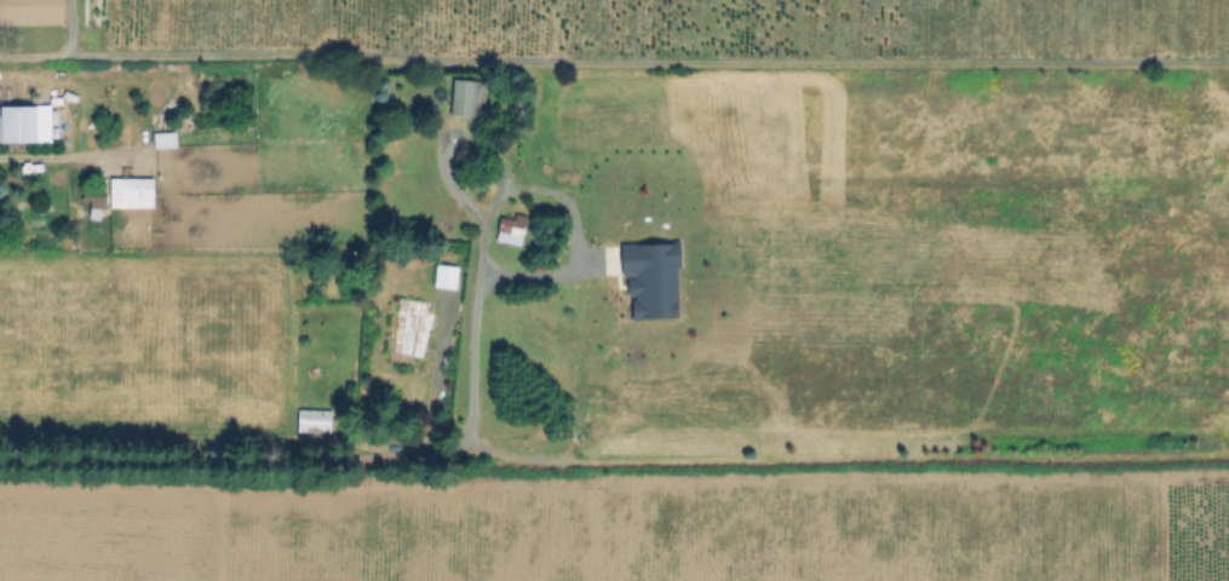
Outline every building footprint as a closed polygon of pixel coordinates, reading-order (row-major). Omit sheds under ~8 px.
[(487,82),(482,117),(452,114),(455,79),(487,82)] [(38,142),(0,141),(0,117),(2,117),(4,107),(39,107),(38,142)] [(151,126),(177,123),(178,142),(154,144),(151,126)] [(155,200),(113,201),(111,180),(154,178),(155,200)] [(527,217),(522,245),(498,240),(502,218),(516,220),(517,215),(527,217)] [(620,235),(621,269),(633,268),(634,309),(680,307),(679,234),(620,235)] [(464,266),(460,288),(433,283),(437,263),(464,266)] [(432,301),(426,352),(417,351),(415,363),(389,361),(394,316),(398,317),(400,298),(432,301)] [(332,410),(332,431),(300,431),(300,410),(332,410)]
